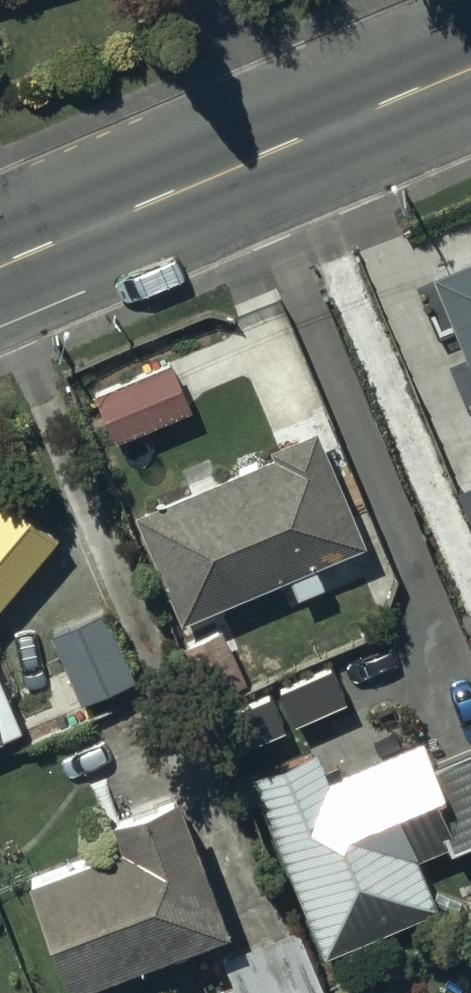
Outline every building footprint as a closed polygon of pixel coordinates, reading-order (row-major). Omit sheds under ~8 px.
[(432,278),(468,365),(449,373),(467,417),(470,415),(470,262),(432,278)] [(101,411),(115,442),(187,411),(174,380),(101,411)] [(272,458),(132,515),(176,625),(286,580),(294,599),(321,588),(313,568),(362,548),(314,431),(269,449),(272,458)] [(454,487),(470,529),(470,480),(454,487)] [(55,541),(0,492),(0,603),(55,541)] [(105,612),(49,636),(79,705),(135,681),(105,612)] [(220,633),(182,650),(205,702),(243,684),(220,633)] [(247,779),(322,958),(438,910),(417,861),(446,849),(448,854),(470,844),(470,749),(430,766),(421,743),(328,782),(315,751),(247,779)] [(24,883),(65,992),(223,934),(172,796),(108,820),(118,848),(24,883)] [(222,959),(234,986),(217,992),(321,992),(293,929),(222,959)]
